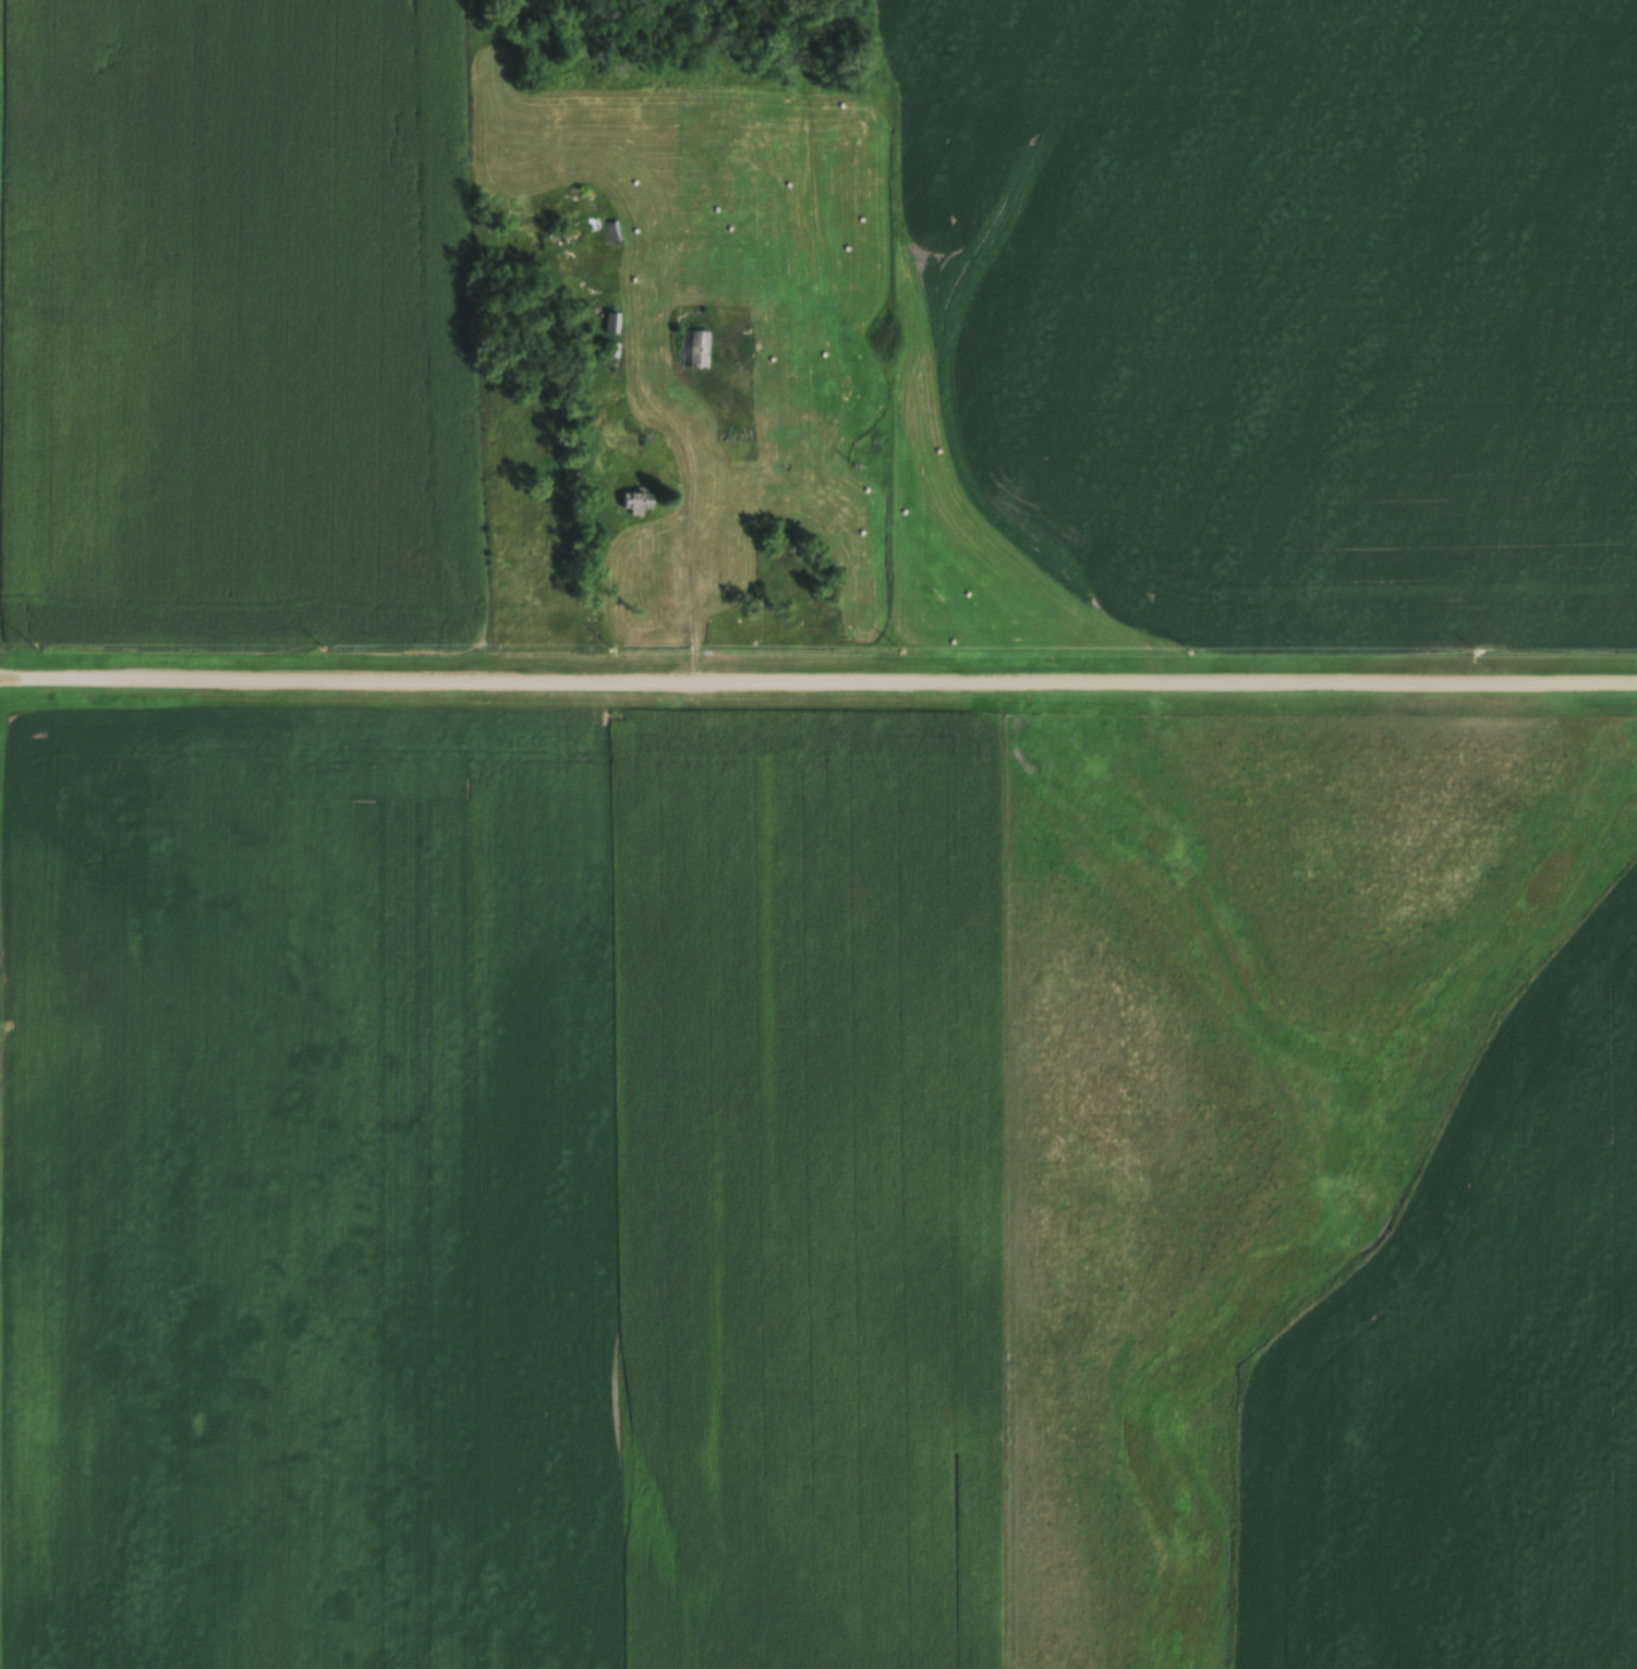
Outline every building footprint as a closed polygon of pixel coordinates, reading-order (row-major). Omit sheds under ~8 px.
[(606,228),(608,245),(615,245),(613,227),(606,228)] [(620,317),(606,317),(606,337),(620,337),(620,317)] [(705,328),(678,328),(678,366),(705,366),(705,328)] [(623,515),(655,515),(655,498),(623,498),(623,515)]
